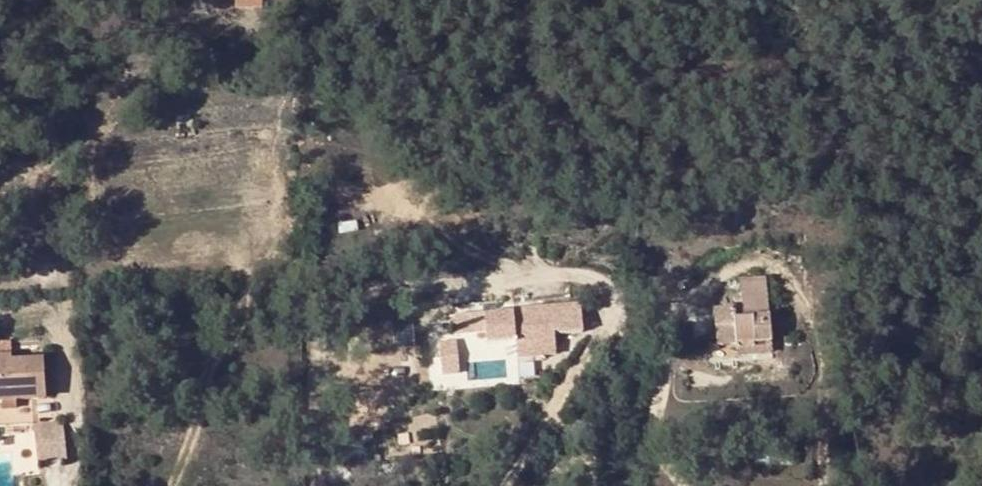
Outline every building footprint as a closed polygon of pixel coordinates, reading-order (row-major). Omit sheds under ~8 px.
[(234,9),(264,8),(264,0),(234,0),(234,9)] [(191,121),(179,122),(180,136),(192,135),(191,121)] [(734,307),(714,309),(717,347),(736,346),(770,344),(766,278),(742,279),(745,319),(735,320),(734,307)] [(578,305),(551,307),(553,336),(581,333),(578,305)] [(551,307),(514,311),(518,358),(555,354),(553,336),(551,307)] [(482,314),(455,317),(456,334),(484,331),(482,314)] [(771,358),(770,344),(736,346),(737,360),(771,358)] [(0,359),(0,401),(41,400),(41,363),(10,364),(10,359),(0,359)] [(58,424),(36,425),(37,443),(58,442),(58,424)]
